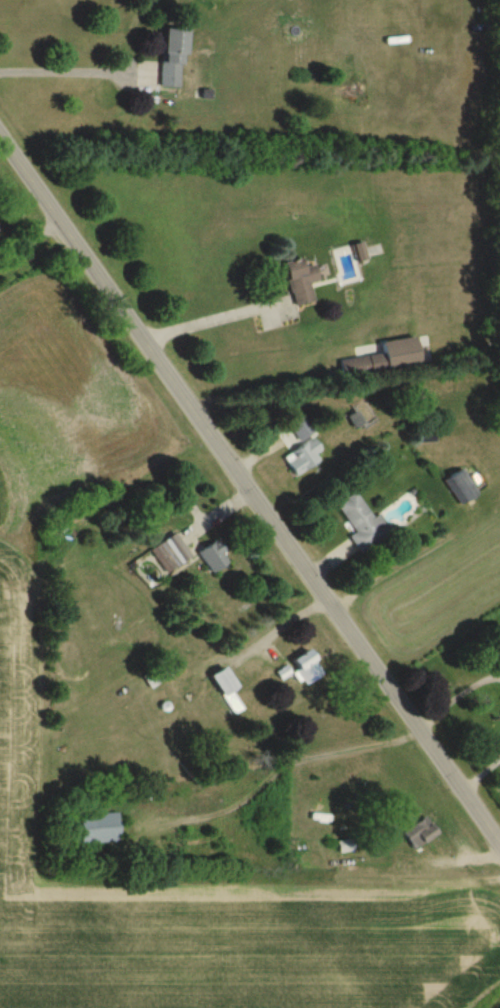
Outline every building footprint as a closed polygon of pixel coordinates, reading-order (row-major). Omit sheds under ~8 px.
[(185,28),(162,28),(161,87),(184,87),(185,28)] [(284,263),(293,307),(313,303),(308,283),(318,280),(313,256),(284,263)] [(339,359),(341,377),(386,372),(384,354),(339,359)] [(354,411),(346,415),(354,428),(373,417),(361,399),(351,406),(354,411)] [(295,475),(324,454),(311,437),(283,458),(295,475)] [(477,493),(462,468),(443,480),(458,505),(477,493)] [(379,513),(372,518),(354,491),(335,504),(354,532),(348,535),(359,552),(391,531),(379,513)] [(189,554),(172,533),(151,550),(168,571),(189,554)] [(229,561),(217,539),(197,551),(210,572),(229,561)] [(297,669),(292,672),(301,686),(323,672),(307,649),(291,659),(297,669)] [(240,708),(229,691),(236,686),(223,666),(209,676),(233,713),(240,708)] [(117,812),(78,814),(79,842),(118,841),(117,812)] [(411,849),(437,834),(426,816),(400,830),(411,849)] [(352,848),(350,839),(337,842),(338,850),(352,848)]
